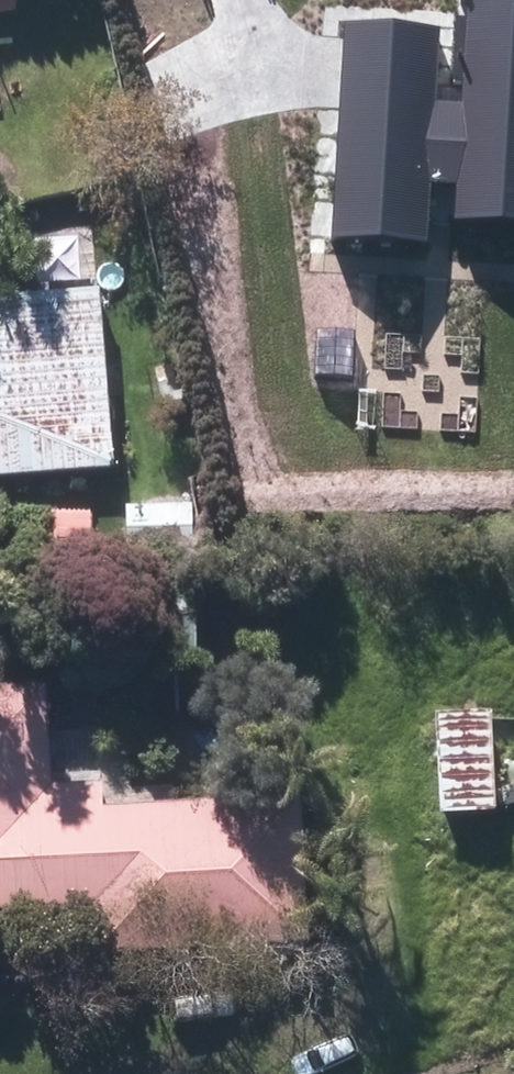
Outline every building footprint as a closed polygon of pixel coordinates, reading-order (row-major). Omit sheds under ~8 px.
[(429,242),(433,182),(455,183),(453,217),(513,221),(513,0),(470,0),(464,104),(433,102),(437,28),(345,23),(333,237),(429,242)] [(91,292),(89,236),(29,237),(30,293),(91,292)] [(97,295),(0,303),(0,485),(112,475),(97,295)] [(189,505),(124,507),(126,556),(191,554),(189,505)] [(88,554),(87,514),(50,515),(50,555),(88,554)] [(95,913),(98,962),(307,950),(298,804),(105,814),(104,791),(47,794),(42,690),(0,692),(0,918),(95,913)] [(428,720),(435,820),(492,817),(485,717),(428,720)]
